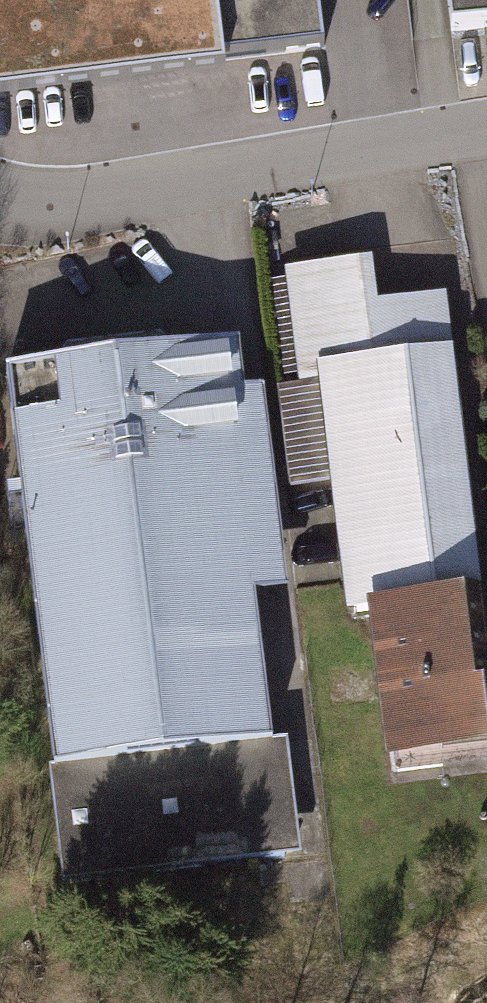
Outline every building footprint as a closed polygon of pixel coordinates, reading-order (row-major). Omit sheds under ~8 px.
[(326,46),(320,0),(0,0),(0,89),(326,46)] [(449,20),(486,16),(486,0),(447,0),(449,20)] [(374,269),(286,280),(300,397),(318,395),(330,496),(346,624),(370,621),(369,614),(484,600),(448,304),(380,313),(374,269)] [(58,356),(60,371),(171,358),(169,343),(159,334),(66,344),(58,356)] [(60,371),(8,377),(53,770),(49,770),(62,885),(302,858),(288,737),(273,738),(257,594),(233,395),(229,352),(171,358),(60,371)] [(260,392),(233,395),(257,594),(284,591),(260,392)] [(318,395),(300,397),(279,400),(291,501),(330,496),(318,395)] [(369,614),(370,621),(389,772),(486,760),(486,624),(484,600),(369,614)]
